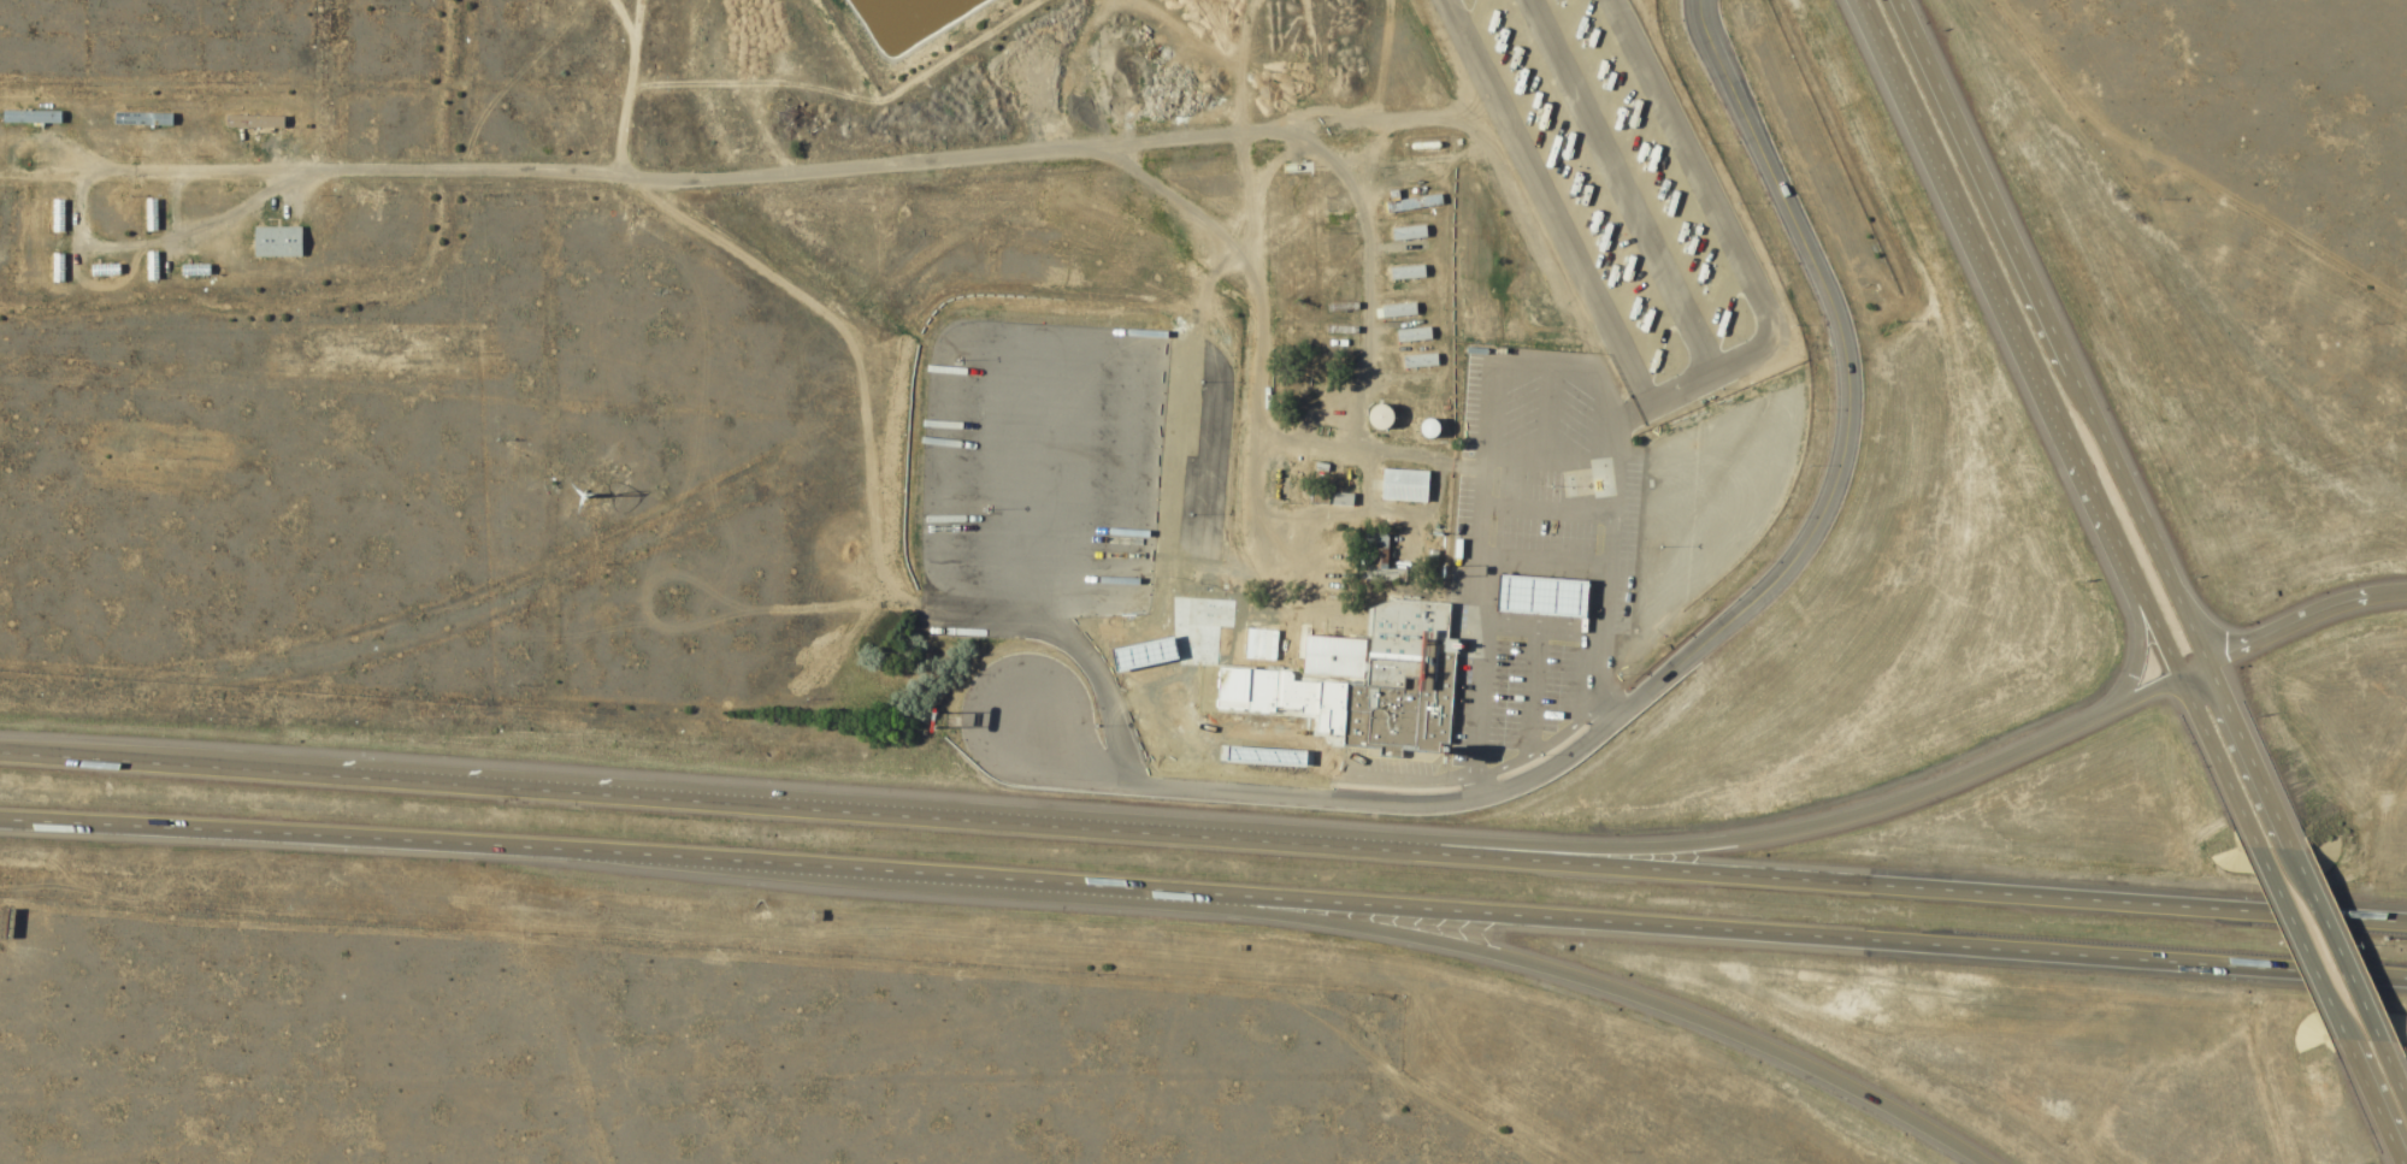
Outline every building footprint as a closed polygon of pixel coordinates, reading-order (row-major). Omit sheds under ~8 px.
[(55,128),(55,112),(0,112),(0,128),(55,128)] [(106,113),(106,128),(167,129),(169,114),(106,113)] [(140,200),(153,199),(154,232),(141,234),(140,200)] [(46,201),(58,201),(57,234),(45,234),(46,201)] [(1385,229),(1386,242),(1422,238),(1421,226),(1385,229)] [(249,228),(248,259),(295,259),(295,228),(249,228)] [(140,252),(154,252),(155,282),(141,283),(140,252)] [(46,254),(59,254),(59,284),(46,284),(46,254)] [(83,278),(83,266),(114,265),(114,276),(83,278)] [(175,279),(175,265),(203,265),(203,278),(175,279)] [(1375,307),(1376,320),(1412,317),(1411,303),(1375,307)] [(1200,349),(1210,350),(1208,379),(1198,378),(1200,349)] [(1397,358),(1398,371),(1432,367),(1432,355),(1397,358)] [(1365,430),(1369,433),(1373,435),(1376,436),(1381,435),(1385,432),(1387,429),(1387,425),(1387,421),(1386,418),(1384,414),(1381,412),(1377,412),(1374,412),(1370,413),(1367,415),(1364,418),(1364,423),(1364,426),(1365,430)] [(1422,444),(1420,443),(1417,441),(1416,438),(1415,436),(1415,432),(1416,430),(1418,427),(1421,425),(1424,425),(1428,425),(1430,426),(1433,429),(1434,432),(1434,436),(1433,438),(1432,442),(1429,443),(1426,444),(1422,444)] [(1375,471),(1373,504),(1420,507),(1422,473),(1375,471)] [(1349,508),(1350,495),(1304,492),(1303,506),(1349,508)] [(1581,584),(1581,621),(1495,614),(1495,579),(1581,584)] [(1331,746),(1373,750),(1371,760),(1392,761),(1392,751),(1444,755),(1451,642),(1443,640),(1445,605),(1384,602),(1364,609),(1358,689),(1340,687),(1338,714),(1332,714),(1331,746)] [(1314,649),(1345,652),(1344,685),(1310,681),(1314,649)] [(1210,670),(1209,703),(1238,704),(1238,714),(1268,715),(1270,674),(1210,670)] [(1284,764),(1285,745),(1274,744),(1275,726),(1238,723),(1237,741),(1225,741),(1223,761),(1284,764)]
